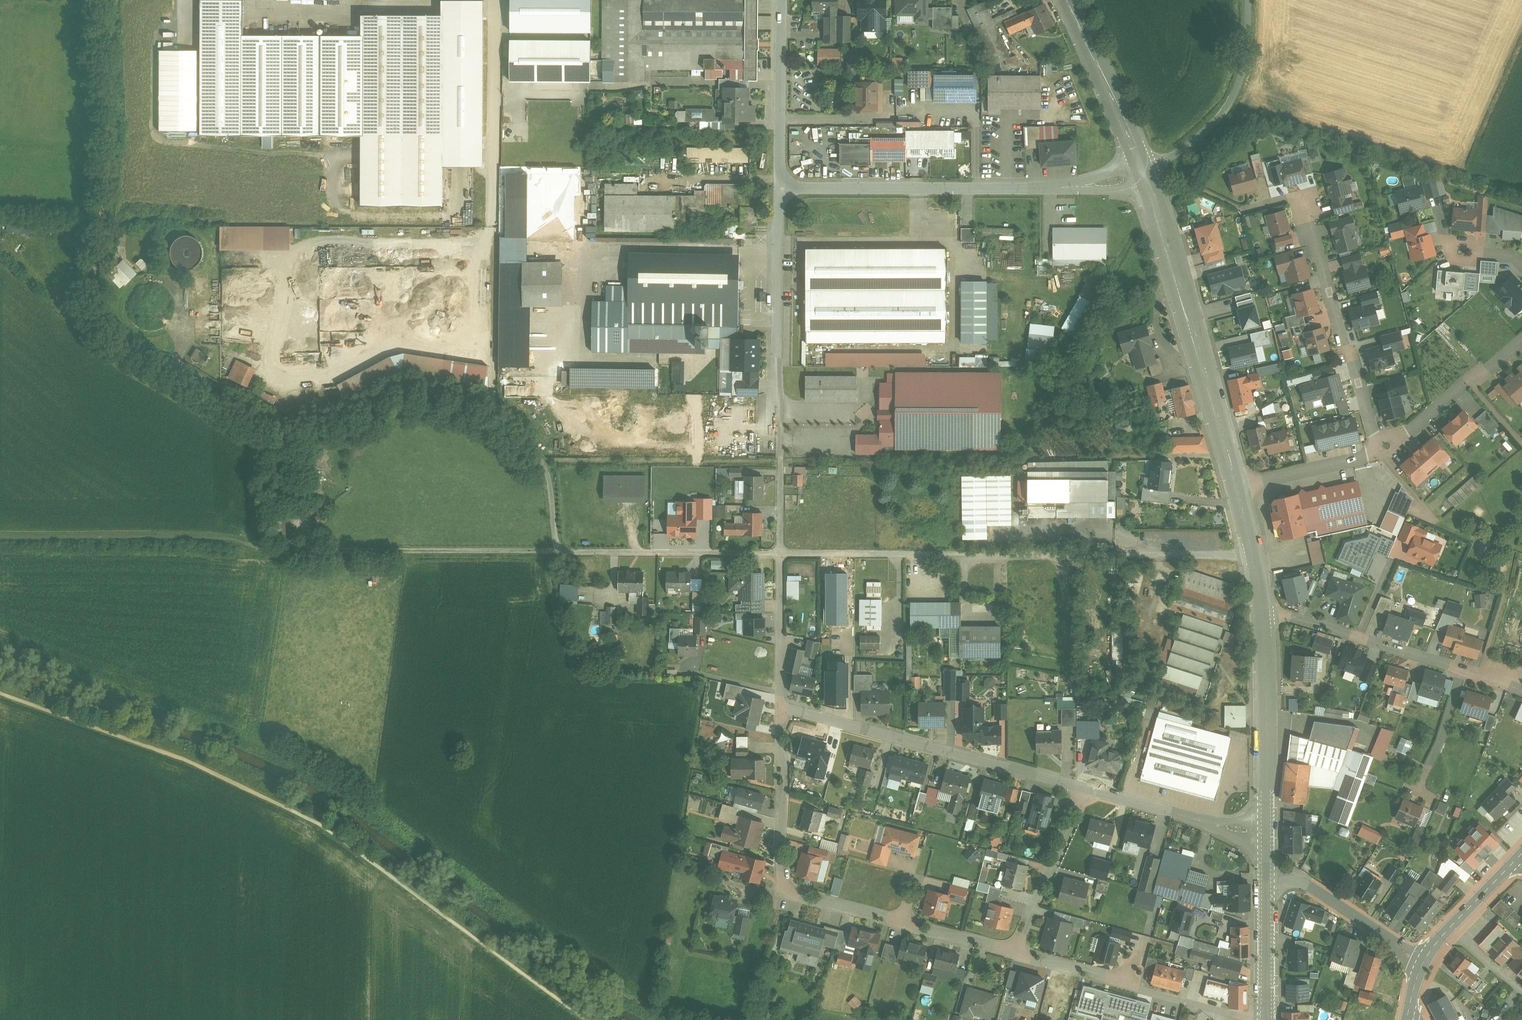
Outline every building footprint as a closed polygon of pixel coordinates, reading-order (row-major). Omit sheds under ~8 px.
[(245,0),(202,0),(202,48),(202,130),(202,135),(243,136),(243,35),(245,35),(245,0)] [(444,167),(486,166),(487,0),(445,0),(444,15),(444,167)] [(513,32),(595,32),(595,0),(513,0),(513,32)] [(604,61),(604,81),(644,82),(645,81),(645,69),(651,69),(731,69),(745,69),(745,79),(745,80),(755,80),(756,0),(604,0),(604,61)] [(814,11),(825,11),(837,11),(838,11),(838,0),(814,0),(814,11)] [(860,19),(864,19),(864,30),(874,30),(876,30),(886,30),(886,0),(860,0),(860,19)] [(898,14),(917,14),(917,20),(933,20),(933,29),(960,29),(960,16),(953,16),(953,7),(933,7),(933,8),(927,8),(927,0),(898,0),(898,14)] [(1016,9),(993,19),(985,2),(968,9),(994,65),(1011,58),(996,26),(1005,22),(1019,16),(1016,9)] [(1045,4),(1027,12),(1032,24),(1034,27),(1029,29),(1031,34),(1037,34),(1055,26),(1045,4)] [(825,11),(825,42),(851,42),(852,17),(837,17),(837,11),(825,11)] [(1019,16),(1005,22),(1011,34),(1032,24),(1027,12),(1019,16)] [(444,15),(362,15),(362,36),(364,36),(363,138),(362,211),(444,211),(444,167),(444,15)] [(245,35),(243,35),(243,136),(363,138),(364,36),(362,36),(245,35)] [(592,41),(511,41),(510,81),(604,81),(604,61),(592,61),(592,41)] [(202,48),(160,49),(160,131),(202,130),(202,48)] [(841,50),(825,50),(825,64),(840,65),(841,50)] [(848,67),(857,67),(857,54),(848,55),(848,67)] [(893,57),(894,69),(904,68),(904,57),(893,57)] [(1048,63),(1048,74),(1059,74),(1059,63),(1048,63)] [(745,69),(731,69),(731,79),(740,79),(745,79),(745,69)] [(929,72),(910,72),(910,86),(929,86),(929,72)] [(874,77),(861,76),(861,83),(857,83),(857,110),(877,110),(877,83),(874,83),(874,77)] [(957,77),(936,77),(936,102),(976,102),(977,77),(965,77),(957,77)] [(1041,77),(990,77),(990,113),(1001,113),(1001,108),(1041,108),(1041,77)] [(895,78),(895,95),(905,95),(905,78),(895,78)] [(731,79),(720,79),(720,89),(717,89),(717,100),(719,100),(719,111),(725,111),(725,117),(725,121),(725,129),(739,129),(739,120),(755,120),(755,106),(745,106),(745,99),(748,99),(748,89),(740,89),(740,79),(731,79)] [(715,111),(709,111),(709,109),(687,109),(687,111),(678,111),(676,113),(676,121),(725,121),(725,117),(717,117),(715,115),(715,111)] [(635,123),(634,114),(626,114),(626,124),(635,123)] [(1040,126),(1024,127),(1025,141),(1026,151),(1041,150),(1041,146),(1040,126)] [(943,132),(907,132),(907,138),(907,145),(943,144),(943,132)] [(907,138),(850,138),(850,144),(840,144),(840,165),(871,165),(871,161),(907,161),(907,145),(907,141),(907,138)] [(1307,143),(1313,158),(1319,155),(1314,141),(1307,143)] [(1041,146),(1041,150),(1042,168),(1077,165),(1075,144),(1041,146)] [(749,148),(688,148),(688,162),(749,162),(749,148)] [(1314,173),(1309,155),(1300,158),(1300,160),(1301,160),(1305,175),(1314,173)] [(1261,159),(1252,161),(1257,178),(1254,179),(1266,176),(1261,159)] [(1300,160),(1282,166),(1287,185),(1306,180),(1305,175),(1301,160),(1300,160)] [(1345,169),(1326,174),(1328,183),(1329,188),(1332,197),(1333,197),(1334,202),(1334,203),(1346,199),(1344,193),(1351,192),(1349,184),(1350,183),(1351,181),(1350,177),(1348,176),(1347,176),(1345,169)] [(585,196),(597,196),(597,170),(585,170),(585,196)] [(1252,170),(1230,176),(1235,194),(1257,188),(1254,179),(1252,170)] [(507,238),(529,238),(529,176),(507,176),(507,238)] [(1436,181),(1422,177),(1428,198),(1440,194),(1436,181)] [(638,184),(606,184),(606,195),(638,195),(638,184)] [(739,184),(707,184),(706,186),(706,191),(706,206),(723,206),(724,189),(741,190),(741,186),(739,184)] [(1421,187),(1405,191),(1405,194),(1397,196),(1401,213),(1418,208),(1421,203),(1421,202),(1424,201),(1421,187)] [(757,194),(741,194),(741,190),(724,189),(723,206),(730,206),(730,207),(732,208),(732,206),(741,206),(741,232),(746,232),(756,232),(756,225),(758,225),(758,207),(756,207),(757,194)] [(606,195),(605,231),(676,232),(676,222),(686,222),(686,211),(706,211),(706,206),(706,191),(696,191),(696,196),(638,195),(606,195)] [(1488,196),(1480,196),(1478,214),(1487,214),(1488,196)] [(1346,199),(1334,203),(1334,202),(1333,203),(1337,215),(1354,210),(1351,198),(1346,199)] [(585,216),(597,216),(596,200),(585,200),(585,216)] [(1188,205),(1191,217),(1201,213),(1198,202),(1188,205)] [(1494,206),(1493,218),(1492,232),(1492,233),(1500,234),(1500,229),(1503,230),(1503,239),(1520,240),(1521,233),(1521,215),(1494,206)] [(1476,211),(1454,209),(1453,228),(1475,230),(1476,211)] [(1285,211),(1267,216),(1271,229),(1270,229),(1272,235),(1274,234),(1275,234),(1290,230),(1285,211)] [(1247,217),(1250,228),(1258,226),(1254,215),(1247,217)] [(1352,217),(1331,223),(1333,233),(1352,228),(1355,227),(1352,217)] [(1218,223),(1197,229),(1204,255),(1224,250),(1225,249),(1218,223)] [(1423,224),(1405,229),(1409,241),(1411,241),(1411,240),(1426,236),(1423,224)] [(222,226),(222,250),(292,249),(292,226),(222,226)] [(975,228),(962,228),(962,242),(975,242),(975,228)] [(1352,228),(1334,233),(1339,252),(1357,247),(1352,228)] [(1106,229),(1054,229),(1054,259),(1106,259),(1106,258),(1106,229)] [(203,259),(204,252),(203,246),(199,240),(193,236),(187,235),(180,237),(174,241),(171,246),(170,253),(171,260),(175,265),(181,269),(187,270),(194,268),(200,265),(203,259)] [(1291,235),(1276,239),(1277,246),(1293,242),(1291,235)] [(1426,236),(1411,240),(1411,241),(1414,250),(1410,251),(1413,261),(1435,255),(1429,235),(1426,236)] [(507,238),(499,238),(499,366),(525,366),(524,307),(525,266),(529,266),(529,238),(507,238)] [(115,241),(107,240),(105,251),(113,252),(115,241)] [(1383,255),(1392,252),(1390,247),(1381,249),(1383,255)] [(947,249),(807,249),(806,291),(807,343),(947,342),(947,249)] [(1206,263),(1226,258),(1224,250),(1204,255),(1206,263)] [(1292,250),(1275,255),(1279,268),(1284,266),(1283,263),(1295,260),(1292,250)] [(1360,253),(1342,258),(1345,269),(1349,268),(1359,265),(1363,264),(1360,253)] [(740,263),(650,261),(651,256),(640,256),(640,255),(634,255),(634,256),(630,256),(630,285),(606,284),(606,300),(629,300),(629,325),(698,326),(698,347),(708,347),(709,326),(725,327),(725,330),(724,330),(723,345),(724,345),(728,345),(728,326),(739,326),(740,263)] [(1295,260),(1283,263),(1284,266),(1285,269),(1287,269),(1290,282),(1298,280),(1300,281),(1304,280),(1305,278),(1309,277),(1304,257),(1295,260)] [(136,263),(143,269),(148,264),(141,258),(136,263)] [(1038,259),(1038,275),(1053,275),(1053,259),(1038,259)] [(1480,263),(1479,275),(1497,277),(1498,264),(1480,263)] [(1359,265),(1349,268),(1350,271),(1344,273),(1349,291),(1351,291),(1351,292),(1360,290),(1359,288),(1361,288),(1360,286),(1370,283),(1365,267),(1360,269),(1359,265)] [(529,266),(525,266),(524,307),(562,307),(562,266),(529,266)] [(1207,275),(1212,295),(1217,294),(1218,298),(1233,294),(1232,290),(1246,287),(1240,266),(1207,275)] [(130,280),(118,268),(112,273),(124,285),(130,280)] [(1437,272),(1436,292),(1453,293),(1452,300),(1462,301),(1464,273),(1437,272)] [(1495,293),(1515,316),(1521,310),(1521,288),(1513,278),(1495,293)] [(987,282),(963,282),(963,342),(987,342),(987,338),(987,284),(987,282)] [(998,284),(987,284),(987,338),(998,338),(998,284)] [(1313,290),(1294,295),(1299,313),(1300,316),(1304,315),(1318,311),(1313,290)] [(1360,298),(1363,309),(1374,306),(1378,305),(1375,294),(1360,298)] [(1074,334),(1092,302),(1081,295),(1063,327),(1074,334)] [(628,352),(628,345),(629,325),(629,300),(606,300),(594,299),(594,352),(628,352)] [(1363,309),(1351,313),(1356,331),(1379,324),(1374,306),(1363,309)] [(1241,332),(1259,327),(1254,307),(1236,311),(1241,332)] [(1299,313),(1286,317),(1289,328),(1293,327),(1306,323),(1304,315),(1300,316),(1299,313)] [(1264,321),(1266,328),(1273,327),(1271,320),(1264,321)] [(1306,323),(1293,327),(1296,336),(1305,334),(1304,333),(1313,331),(1310,322),(1306,323)] [(1054,349),(1056,325),(1031,323),(1028,359),(1044,360),(1045,348),(1054,349)] [(698,326),(629,325),(628,345),(698,347),(698,326)] [(725,327),(709,326),(708,347),(724,347),(724,345),(723,345),(724,330),(725,330),(725,327)] [(739,326),(728,326),(728,345),(733,345),(733,339),(739,339),(740,333),(741,333),(741,326),(739,326)] [(1149,335),(1146,326),(1120,334),(1125,351),(1124,347),(1133,345),(1136,355),(1134,355),(1138,368),(1149,364),(1155,362),(1154,359),(1147,336),(1149,335)] [(1313,331),(1304,333),(1305,334),(1310,354),(1329,349),(1323,328),(1313,331)] [(1253,344),(1254,348),(1271,344),(1268,330),(1250,334),(1252,344),(1253,344)] [(1399,331),(1382,336),(1384,346),(1389,344),(1391,350),(1403,347),(1399,331)] [(739,339),(733,339),(733,345),(733,370),(741,370),(741,379),(748,379),(749,370),(759,370),(757,370),(757,360),(759,360),(759,339),(739,339)] [(1254,348),(1253,344),(1252,344),(1229,349),(1234,367),(1258,361),(1254,348)] [(1383,349),(1378,350),(1375,348),(1374,349),(1368,351),(1371,362),(1370,363),(1372,370),(1380,368),(1380,367),(1394,363),(1391,350),(1390,348),(1389,344),(1384,346),(1383,349)] [(197,348),(191,358),(200,363),(205,354),(197,348)] [(1283,351),(1285,360),(1295,357),(1293,349),(1283,351)] [(488,366),(405,353),(402,376),(485,389),(488,366)] [(926,355),(826,355),(826,367),(926,367),(926,355)] [(960,366),(990,367),(991,356),(960,356),(960,366)] [(1160,357),(1154,359),(1155,362),(1149,364),(1153,376),(1165,373),(1160,357)] [(239,361),(231,378),(243,384),(251,367),(239,361)] [(674,361),(673,381),(686,381),(686,361),(674,361)] [(1331,367),(1314,372),(1316,380),(1334,376),(1331,367)] [(657,369),(572,369),(572,388),(657,389),(657,369)] [(1520,371),(1520,372),(1516,376),(1513,372),(1509,375),(1521,390),(1521,373),(1520,371)] [(1002,374),(896,373),(896,383),(896,443),(896,449),(1001,449),(1002,374)] [(1246,377),(1230,381),(1236,410),(1245,408),(1244,403),(1253,400),(1250,388),(1261,386),(1258,374),(1246,376),(1246,377)] [(1316,380),(1301,384),(1305,402),(1323,397),(1325,404),(1337,401),(1338,407),(1346,405),(1337,375),(1334,376),(1316,380)] [(1509,375),(1505,379),(1508,382),(1504,386),(1503,386),(1514,399),(1518,404),(1521,400),(1521,390),(1509,375)] [(1403,376),(1386,380),(1389,392),(1398,389),(1399,394),(1408,392),(1403,376)] [(857,377),(806,377),(806,401),(857,401),(857,377)] [(741,379),(739,379),(738,395),(758,395),(759,379),(748,379),(741,379)] [(1501,382),(1495,387),(1509,403),(1514,399),(1503,386),(1504,386),(1501,382)] [(896,383),(881,383),(880,435),(881,435),(881,443),(896,443),(896,383)] [(1162,383),(1148,386),(1152,404),(1166,400),(1164,391),(1162,383)] [(1189,385),(1172,389),(1164,391),(1166,400),(1174,398),(1179,418),(1196,414),(1189,385)] [(1389,392),(1378,394),(1385,419),(1389,418),(1390,420),(1391,420),(1400,418),(1400,417),(1401,416),(1400,415),(1404,414),(1399,394),(1398,389),(1389,392)] [(1500,425),(1486,410),(1476,419),(1489,435),(1500,425)] [(1464,411),(1458,416),(1453,420),(1453,421),(1443,429),(1456,444),(1477,426),(1464,411)] [(1264,415),(1266,421),(1266,423),(1278,420),(1276,412),(1274,413),(1264,415)] [(1341,421),(1346,444),(1359,441),(1354,418),(1341,421)] [(1131,421),(1116,424),(1118,432),(1133,429),(1131,421)] [(1260,428),(1249,431),(1253,449),(1268,446),(1269,446),(1267,436),(1265,427),(1266,423),(1266,421),(1259,423),(1260,428)] [(1332,447),(1346,444),(1341,421),(1327,424),(1332,447)] [(1319,450),(1332,447),(1327,424),(1313,427),(1319,450)] [(1286,432),(1267,436),(1269,446),(1268,446),(1270,453),(1287,449),(1285,441),(1288,441),(1286,432)] [(880,435),(857,435),(857,453),(881,453),(881,443),(881,435),(880,435)] [(1420,450),(1419,449),(1414,453),(1415,454),(1402,466),(1415,481),(1422,476),(1424,478),(1443,462),(1441,460),(1447,454),(1433,438),(1420,450)] [(1206,440),(1171,440),(1172,453),(1206,452),(1206,440)] [(1153,459),(1149,487),(1143,487),(1142,500),(1158,502),(1159,489),(1168,490),(1172,462),(1153,459)] [(1109,460),(1029,462),(1029,481),(1028,501),(1028,517),(1088,517),(1116,517),(1116,501),(1116,471),(1109,471),(1109,460)] [(807,467),(795,467),(795,475),(803,475),(807,475),(807,467)] [(730,469),(717,469),(717,480),(730,480),(730,476),(730,469)] [(803,475),(795,475),(794,486),(802,486),(803,475)] [(1011,475),(962,476),(963,539),(988,539),(987,525),(1012,525),(1011,475)] [(647,476),(605,476),(605,497),(646,497),(647,476)] [(763,476),(746,476),(746,481),(746,492),(746,499),(763,499),(763,476)] [(1474,476),(1448,498),(1456,507),(1482,484),(1474,476)] [(746,481),(737,481),(737,491),(746,492),(746,481)] [(1029,481),(1020,481),(1020,501),(1028,501),(1029,481)] [(1322,485),(1319,490),(1307,492),(1302,489),(1299,494),(1298,494),(1305,524),(1364,511),(1357,481),(1327,488),(1322,485)] [(1406,518),(1414,499),(1402,486),(1399,493),(1396,492),(1388,510),(1400,515),(1406,518)] [(1168,490),(1159,489),(1158,502),(1170,504),(1171,491),(1168,490)] [(1287,497),(1283,494),(1280,498),(1272,500),(1270,503),(1277,537),(1281,539),(1306,533),(1304,524),(1305,524),(1298,494),(1287,497)] [(1126,498),(1118,497),(1118,517),(1126,517),(1126,498)] [(699,498),(699,500),(699,519),(712,519),(712,498),(699,498)] [(683,512),(671,512),(671,535),(699,535),(699,519),(699,500),(683,500),(683,512)] [(1028,501),(1020,501),(1019,517),(1028,517),(1028,501)] [(1400,515),(1388,510),(1380,528),(1392,533),(1400,515)] [(1305,524),(1304,524),(1306,533),(1316,531),(1317,537),(1367,526),(1364,511),(1305,524)] [(762,512),(745,512),(745,517),(745,524),(734,524),(725,523),(725,534),(745,534),(745,535),(762,535),(762,512)] [(1427,531),(1406,522),(1404,528),(1415,533),(1410,543),(1412,544),(1408,553),(1433,564),(1438,554),(1437,551),(1440,545),(1424,538),(1427,531)] [(1415,533),(1404,528),(1399,539),(1410,543),(1415,533)] [(1379,543),(1353,531),(1348,542),(1349,542),(1345,551),(1359,557),(1354,566),(1355,567),(1368,573),(1376,556),(1374,555),(1379,543)] [(1396,538),(1384,533),(1376,551),(1388,556),(1396,538)] [(1320,540),(1308,542),(1313,565),(1325,562),(1320,540)] [(1150,561),(1126,560),(1125,567),(1149,569),(1150,561)] [(1236,585),(1182,567),(1177,585),(1231,602),(1236,585)] [(1324,568),(1321,578),(1327,580),(1330,570),(1324,568)] [(374,581),(381,581),(381,578),(391,578),(391,571),(374,571),(374,581)] [(644,572),(619,572),(619,591),(630,591),(630,589),(639,589),(639,597),(644,597),(644,572)] [(691,572),(668,572),(668,590),(669,586),(677,587),(677,590),(691,590),(691,572)] [(763,573),(742,573),(742,575),(732,574),(732,587),(742,587),(742,599),(763,599),(763,573)] [(827,574),(827,623),(847,624),(847,574),(827,574)] [(1364,587),(1333,577),(1333,578),(1331,580),(1330,584),(1331,586),(1330,587),(1333,588),(1331,596),(1341,599),(1343,603),(1340,612),(1341,613),(1355,617),(1360,601),(1359,600),(1364,587)] [(1302,579),(1283,583),(1287,606),(1306,602),(1302,579)] [(788,581),(787,600),(799,600),(799,581),(788,581)] [(580,601),(581,584),(562,584),(561,600),(580,601)] [(1231,602),(1177,585),(1166,618),(1176,621),(1173,628),(1179,629),(1175,641),(1168,639),(1166,648),(1172,650),(1171,654),(1165,671),(1163,677),(1159,690),(1205,703),(1235,611),(1237,605),(1237,604),(1231,602)] [(702,590),(693,590),(693,606),(702,606),(702,590)] [(1488,607),(1487,593),(1475,594),(1476,608),(1488,607)] [(1392,599),(1381,596),(1375,611),(1387,615),(1392,599)] [(644,597),(639,597),(639,615),(649,615),(649,597),(644,597)] [(1440,598),(1437,606),(1446,609),(1448,601),(1440,598)] [(882,600),(861,600),(861,624),(881,625),(882,600)] [(951,603),(911,603),(911,627),(951,627),(951,603)] [(1404,620),(1389,615),(1384,632),(1395,635),(1394,637),(1401,639),(1401,637),(1408,639),(1414,623),(1423,626),(1427,614),(1418,611),(1419,606),(1410,603),(1404,620)] [(753,604),(737,604),(737,612),(753,612),(753,604)] [(1355,617),(1341,613),(1339,619),(1354,623),(1355,617)] [(1456,616),(1444,613),(1436,629),(1447,633),(1450,625),(1453,626),(1456,616)] [(705,617),(697,617),(697,633),(705,633),(705,617)] [(745,634),(765,634),(765,619),(745,619),(745,634)] [(1482,640),(1464,634),(1465,630),(1453,626),(1450,625),(1447,633),(1444,644),(1456,647),(1454,651),(1477,658),(1482,640)] [(1001,626),(960,627),(960,657),(1001,657),(1001,626)] [(1113,626),(1114,659),(1124,659),(1124,626),(1113,626)] [(681,628),(671,628),(670,642),(680,643),(680,636),(681,636),(681,628)] [(1334,636),(1318,631),(1313,648),(1329,652),(1334,636)] [(681,636),(680,636),(680,643),(679,654),(690,655),(691,653),(697,654),(697,655),(697,645),(697,638),(698,638),(698,637),(681,636)] [(880,636),(861,636),(861,648),(880,648),(880,636)] [(610,651),(611,637),(603,637),(602,651),(610,651)] [(820,643),(809,640),(806,654),(813,655),(812,657),(816,658),(820,643)] [(804,650),(793,648),(790,662),(801,664),(804,650)] [(1360,651),(1353,648),(1353,650),(1346,648),(1339,666),(1360,674),(1367,655),(1360,653),(1360,651)] [(1160,650),(1155,667),(1165,671),(1171,654),(1160,650)] [(1316,656),(1294,655),(1293,679),(1315,680),(1312,680),(1314,657),(1316,657),(1316,656)] [(857,660),(857,674),(873,674),(873,669),(882,669),(882,660),(857,660)] [(817,678),(799,674),(801,664),(790,662),(787,672),(794,673),(790,691),(812,697),(817,678)] [(827,664),(827,703),(843,703),(843,695),(847,695),(847,689),(845,689),(845,678),(847,678),(847,663),(840,663),(840,662),(831,662),(831,664),(827,664)] [(1378,666),(1367,662),(1361,679),(1372,683),(1378,666)] [(1409,671),(1389,665),(1384,681),(1395,684),(1393,691),(1402,694),(1404,687),(1409,671)] [(873,675),(855,674),(855,692),(855,689),(864,689),(864,686),(873,686),(873,675)] [(1434,679),(1423,676),(1417,695),(1428,699),(1434,679)] [(986,678),(986,687),(996,686),(996,677),(986,678)] [(1445,683),(1434,679),(1428,699),(1440,702),(1445,683)] [(962,683),(956,683),(956,685),(956,699),(965,699),(965,693),(969,693),(969,681),(962,681),(962,683)] [(743,687),(728,683),(724,697),(739,701),(743,701),(744,696),(742,695),(743,687)] [(1420,686),(1412,684),(1409,695),(1416,698),(1420,686)] [(956,685),(943,685),(943,699),(956,699),(956,685)] [(1402,694),(1393,691),(1390,703),(1398,705),(1402,694)] [(889,692),(863,692),(863,713),(864,713),(864,712),(878,712),(878,713),(889,714),(889,692)] [(1491,699),(1467,692),(1461,711),(1485,718),(1491,699)] [(1409,696),(1402,694),(1398,705),(1405,708),(1409,696)] [(1449,696),(1442,694),(1439,704),(1446,706),(1449,696)] [(764,700),(744,696),(743,701),(739,701),(737,711),(743,712),(741,720),(758,724),(760,715),(759,714),(762,701),(763,701),(764,700)] [(1086,696),(1078,696),(1078,716),(1086,716),(1086,696)] [(1290,698),(1290,711),(1299,711),(1299,698),(1290,698)] [(946,703),(919,703),(919,725),(946,725),(946,703)] [(1008,704),(997,704),(997,712),(999,712),(999,718),(1008,718),(1008,704)] [(977,708),(974,705),(970,708),(967,708),(967,719),(967,720),(964,720),(964,737),(969,737),(969,739),(972,739),(975,743),(978,740),(982,740),(982,726),(983,726),(983,722),(984,721),(984,708),(977,708)] [(1246,706),(1226,706),(1226,712),(1221,712),(1221,717),(1226,717),(1225,726),(1246,726),(1246,706)] [(1077,708),(1062,708),(1062,725),(1076,724),(1076,725),(1077,725),(1077,719),(1077,708)] [(1317,708),(1316,715),(1349,717),(1350,710),(1317,708)] [(1370,723),(1372,714),(1362,711),(1359,719),(1370,723)] [(1497,716),(1489,714),(1485,729),(1492,731),(1497,716)] [(1230,737),(1158,717),(1141,778),(1214,797),(1230,737)] [(1093,724),(1077,719),(1077,725),(1077,736),(1089,739),(1093,724)] [(1356,726),(1315,721),(1310,739),(1313,739),(1308,785),(1308,786),(1333,788),(1356,726)] [(983,726),(982,726),(982,740),(982,743),(991,743),(1001,743),(1001,726),(983,726)] [(1371,755),(1384,760),(1395,731),(1383,727),(1371,755)] [(1053,731),(1053,733),(1037,733),(1037,752),(1062,752),(1062,731),(1053,731)] [(1310,739),(1291,734),(1283,800),(1305,803),(1308,786),(1308,785),(1313,739),(1310,739)] [(813,740),(804,737),(799,756),(821,763),(824,753),(826,743),(825,745),(813,742),(813,740)] [(1397,751),(1409,754),(1414,741),(1402,737),(1397,751)] [(833,739),(829,752),(837,754),(840,741),(833,739)] [(1106,743),(1094,740),(1088,764),(1117,772),(1122,754),(1105,749),(1106,743)] [(875,750),(855,745),(851,762),(870,767),(875,750)] [(928,765),(896,756),(890,778),(900,781),(901,777),(923,783),(928,765)] [(764,759),(748,759),(748,761),(745,761),(745,759),(734,759),(734,777),(742,777),(742,774),(748,774),(748,778),(765,778),(765,769),(764,769),(764,759)] [(824,761),(820,776),(829,778),(833,764),(824,761)] [(1367,775),(1348,768),(1329,819),(1348,826),(1367,775)] [(864,770),(862,777),(861,776),(859,783),(869,785),(873,772),(864,770)] [(971,778),(956,774),(956,772),(947,770),(941,790),(954,793),(964,796),(966,796),(971,778)] [(1367,782),(1375,784),(1378,776),(1370,774),(1367,782)] [(1514,786),(1506,778),(1499,784),(1501,786),(1502,786),(1508,792),(1514,786)] [(1007,786),(985,780),(980,798),(982,799),(980,805),(1000,811),(1002,804),(1007,786)] [(1501,786),(1482,804),(1496,819),(1516,800),(1508,792),(1502,786),(1501,786)] [(1018,790),(1010,788),(1007,799),(1015,801),(1018,790)] [(765,796),(740,789),(737,801),(761,808),(765,796)] [(1032,792),(1023,790),(1020,800),(1021,800),(1029,802),(1032,792)] [(920,792),(915,809),(922,811),(927,793),(920,792)] [(964,796),(954,793),(949,811),(959,814),(964,796)] [(1054,798),(1038,794),(1029,824),(1047,829),(1049,820),(1048,819),(1054,798)] [(1029,802),(1021,800),(1018,811),(1026,813),(1029,802)] [(1422,808),(1404,801),(1397,817),(1398,817),(1399,820),(1406,823),(1408,821),(1416,825),(1422,808)] [(1448,805),(1440,802),(1438,808),(1446,812),(1448,805)] [(739,808),(724,803),(719,819),(735,823),(739,808)] [(980,805),(972,803),(968,818),(976,820),(980,805)] [(841,810),(830,807),(828,815),(839,818),(841,810)] [(822,812),(807,808),(802,827),(817,831),(822,812)] [(1311,814),(1295,811),(1284,810),(1284,826),(1302,826),(1302,834),(1311,834),(1311,817),(1312,817),(1312,816),(1311,816),(1311,814)] [(764,822),(743,816),(739,829),(737,829),(736,831),(733,830),(730,840),(756,848),(764,822)] [(1116,825),(1091,819),(1086,838),(1096,840),(1096,839),(1110,843),(1110,844),(1116,825)] [(1145,823),(1132,819),(1126,840),(1127,840),(1127,838),(1141,842),(1141,844),(1149,846),(1155,825),(1145,822),(1145,823)] [(1419,822),(1412,839),(1420,842),(1427,825),(1419,822)] [(1455,848),(1474,867),(1499,843),(1479,824),(1455,848)] [(1302,826),(1284,826),(1284,852),(1303,852),(1302,834),(1302,826)] [(920,836),(887,827),(882,845),(876,844),(874,850),(889,854),(891,848),(915,855),(920,836)] [(1350,829),(1343,827),(1341,828),(1340,832),(1340,834),(1347,837),(1349,835),(1350,832),(1350,829)] [(1381,836),(1363,827),(1359,835),(1377,844),(1381,836)] [(851,837),(843,835),(839,847),(848,849),(851,837)] [(1002,835),(992,836),(993,846),(1003,845),(1002,835)] [(839,843),(823,839),(820,848),(837,852),(837,851),(839,843)] [(730,847),(713,842),(709,855),(718,858),(720,851),(724,852),(724,851),(729,853),(730,847)] [(835,853),(811,846),(809,854),(822,857),(822,858),(833,861),(835,853)] [(973,846),(964,856),(973,863),(982,853),(973,846)] [(848,849),(839,847),(838,852),(849,855),(850,850),(848,849)] [(1000,852),(988,848),(986,855),(998,858),(1000,852)] [(889,854),(874,850),(871,862),(886,866),(889,854)] [(766,861),(748,856),(747,858),(729,853),(724,851),(724,852),(720,866),(734,870),(737,868),(744,870),(742,877),(760,882),(766,861)] [(1192,858),(1165,851),(1162,863),(1159,875),(1185,883),(1187,883),(1190,870),(1189,870),(1192,858)] [(809,854),(804,853),(798,874),(816,879),(822,858),(822,857),(809,854)] [(1105,854),(1101,870),(1097,869),(1095,877),(1099,878),(1106,880),(1113,856),(1105,854)] [(1464,869),(1446,855),(1443,862),(1451,869),(1459,875),(1464,869)] [(1161,859),(1149,856),(1142,880),(1155,883),(1161,859)] [(1028,866),(1010,861),(1003,884),(1022,889),(1026,875),(1026,874),(1028,866)] [(1443,862),(1439,873),(1444,877),(1451,869),(1443,862)] [(1401,872),(1392,866),(1386,877),(1394,882),(1401,872)] [(1444,877),(1438,885),(1447,893),(1460,876),(1459,875),(1451,869),(1444,877)] [(1431,870),(1421,884),(1431,891),(1438,874),(1431,870)] [(1370,875),(1367,873),(1356,891),(1370,900),(1381,882),(1380,881),(1382,879),(1372,872),(1370,875)] [(1185,883),(1159,875),(1154,891),(1178,898),(1177,900),(1201,907),(1204,893),(1184,887),(1185,883)] [(1401,890),(1387,911),(1402,920),(1416,899),(1414,897),(1421,887),(1416,884),(1416,881),(1408,876),(1399,888),(1401,890)] [(836,877),(831,894),(839,896),(843,879),(836,877)] [(1073,880),(1065,877),(1059,899),(1084,906),(1087,894),(1085,894),(1088,884),(1073,880)] [(1106,880),(1099,878),(1096,891),(1107,894),(1111,882),(1106,880)] [(969,888),(952,883),(949,895),(950,895),(949,899),(964,903),(969,888)] [(1249,884),(1229,884),(1229,894),(1221,894),(1215,894),(1215,902),(1215,904),(1215,905),(1225,905),(1225,908),(1229,908),(1229,909),(1230,909),(1230,908),(1238,908),(1238,909),(1249,909),(1249,899),(1248,899),(1248,885),(1249,885),(1249,884)] [(1229,884),(1221,884),(1221,894),(1229,894),(1229,884)] [(1002,889),(990,886),(989,893),(1000,896),(1002,889)] [(949,895),(931,890),(925,912),(944,917),(949,899),(950,895),(949,895)] [(1000,896),(989,893),(986,902),(992,903),(1001,905),(1003,897),(1000,896)] [(1431,894),(1409,922),(1422,931),(1443,903),(1431,894)] [(726,897),(722,896),(721,897),(714,896),(713,901),(714,904),(713,911),(710,913),(709,916),(711,919),(714,919),(717,918),(735,921),(736,915),(734,915),(737,902),(735,900),(727,898),(726,897)] [(1310,904),(1293,899),(1293,900),(1293,899),(1285,924),(1285,925),(1302,930),(1306,918),(1310,905),(1310,904)] [(1514,910),(1502,899),(1492,908),(1505,919),(1514,910)] [(1001,905),(992,903),(989,916),(987,916),(987,917),(988,917),(987,924),(1008,929),(1013,908),(1001,905)] [(1325,910),(1310,905),(1306,918),(1321,923),(1325,910)] [(1170,928),(1189,933),(1194,913),(1176,908),(1170,928)] [(1224,913),(1213,910),(1209,925),(1220,928),(1224,913)] [(1505,919),(1515,927),(1521,920),(1521,917),(1515,910),(1514,910),(1505,919)] [(1086,919),(1071,915),(1069,921),(1075,923),(1075,926),(1084,928),(1086,919)] [(739,916),(736,932),(746,934),(750,918),(739,916)] [(1073,924),(1050,917),(1042,945),(1065,952),(1073,924)] [(825,928),(792,919),(789,930),(787,929),(781,949),(799,954),(797,961),(817,966),(823,944),(827,931),(824,931),(825,928)] [(840,930),(825,925),(825,928),(824,931),(827,931),(823,944),(835,948),(840,930)] [(881,934),(854,927),(849,945),(856,947),(863,948),(858,966),(870,969),(875,952),(876,952),(881,934)] [(1132,932),(1115,927),(1112,936),(1130,940),(1132,932)] [(1249,927),(1232,927),(1232,948),(1229,948),(1229,949),(1221,947),(1218,956),(1242,962),(1242,957),(1247,958),(1249,958),(1249,950),(1249,927)] [(847,931),(840,930),(835,948),(834,950),(840,952),(840,951),(845,953),(847,944),(844,943),(847,931)] [(1512,954),(1516,958),(1509,965),(1521,977),(1521,947),(1520,945),(1506,931),(1488,951),(1502,964),(1512,954)] [(1360,941),(1341,935),(1333,960),(1350,966),(1351,965),(1351,963),(1355,964),(1359,953),(1356,952),(1360,941)] [(1195,940),(1181,936),(1179,944),(1192,948),(1195,940)] [(1119,944),(1103,939),(1100,950),(1097,951),(1095,959),(1114,964),(1119,944)] [(1221,947),(1195,940),(1192,948),(1193,948),(1218,956),(1221,947)] [(1297,949),(1307,949),(1313,949),(1313,940),(1297,940),(1297,949)] [(926,946),(904,941),(902,948),(900,957),(900,958),(912,961),(912,962),(922,964),(926,946)] [(847,944),(845,953),(840,951),(840,952),(837,962),(851,966),(854,955),(856,947),(849,945),(847,944)] [(902,948),(886,944),(882,958),(896,962),(898,957),(900,957),(902,948)] [(1179,944),(1178,944),(1176,953),(1190,957),(1193,948),(1179,944)] [(1218,956),(1193,948),(1190,957),(1190,958),(1205,962),(1213,964),(1211,971),(1237,979),(1242,962),(1218,956)] [(960,955),(939,949),(935,966),(956,971),(960,955)] [(1297,949),(1290,949),(1290,971),(1308,971),(1307,949),(1297,949)] [(1472,962),(1459,952),(1448,966),(1460,976),(1471,985),(1479,976),(1468,967),(1472,962)] [(1158,959),(1148,956),(1145,968),(1155,970),(1156,965),(1157,965),(1158,959)] [(923,961),(918,977),(924,979),(928,963),(923,961)] [(1213,964),(1205,962),(1203,968),(1211,971),(1213,964)] [(1157,965),(1156,965),(1155,970),(1152,982),(1166,986),(1170,968),(1157,965)] [(1350,966),(1344,985),(1354,988),(1358,975),(1359,973),(1353,971),(1354,967),(1351,965),(1350,966)] [(1195,969),(1185,966),(1184,972),(1183,978),(1193,980),(1195,969)] [(1184,972),(1170,968),(1166,986),(1180,990),(1183,978),(1184,972)] [(1017,990),(1022,973),(1011,969),(1006,987),(1017,990)] [(937,976),(926,973),(923,984),(935,987),(937,976)] [(1043,978),(1022,973),(1017,990),(1016,997),(1027,1000),(1028,997),(1038,1000),(1043,978)] [(1479,976),(1471,985),(1477,989),(1484,980),(1479,976)] [(1212,981),(1205,979),(1202,991),(1209,993),(1212,981)] [(1226,985),(1212,981),(1209,993),(1207,998),(1230,1004),(1230,994),(1224,993),(1226,985)] [(1249,984),(1230,984),(1230,994),(1230,1004),(1230,1008),(1249,1008),(1249,984)] [(1309,984),(1289,984),(1289,1002),(1309,1002),(1309,984)] [(1147,1019),(1147,1018),(1133,1015),(1136,1001),(1108,994),(1108,995),(1098,993),(1099,989),(1084,985),(1078,1008),(1093,1012),(1095,1005),(1104,1008),(1101,1019),(1146,1019),(1147,1019)] [(986,994),(976,991),(977,990),(976,990),(975,991),(970,990),(970,988),(969,988),(962,1014),(972,1017),(974,1010),(982,1012),(981,1015),(991,1018),(997,996),(987,993),(986,994)] [(1362,989),(1359,1001),(1374,1006),(1378,995),(1362,989)] [(857,995),(850,1002),(857,1009),(864,1002),(857,995)] [(1429,1003),(1437,1018),(1434,1019),(1453,1019),(1458,1017),(1446,995),(1429,1003)] [(1283,1011),(1283,1019),(1301,1019),(1301,1011),(1283,1011)]
